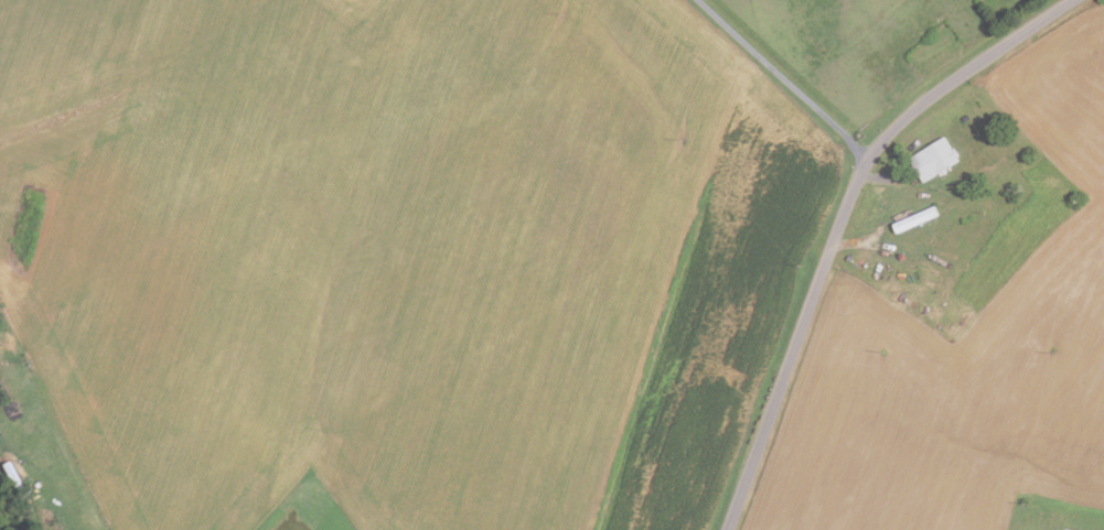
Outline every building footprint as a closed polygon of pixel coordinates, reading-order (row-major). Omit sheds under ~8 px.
[(922,182),(908,158),(943,137),(951,149),(954,147),(958,155),(956,156),(957,160),(945,167),(947,171),(941,175),(939,172),(922,182)] [(894,234),(890,225),(932,206),(936,215),(894,234)]
